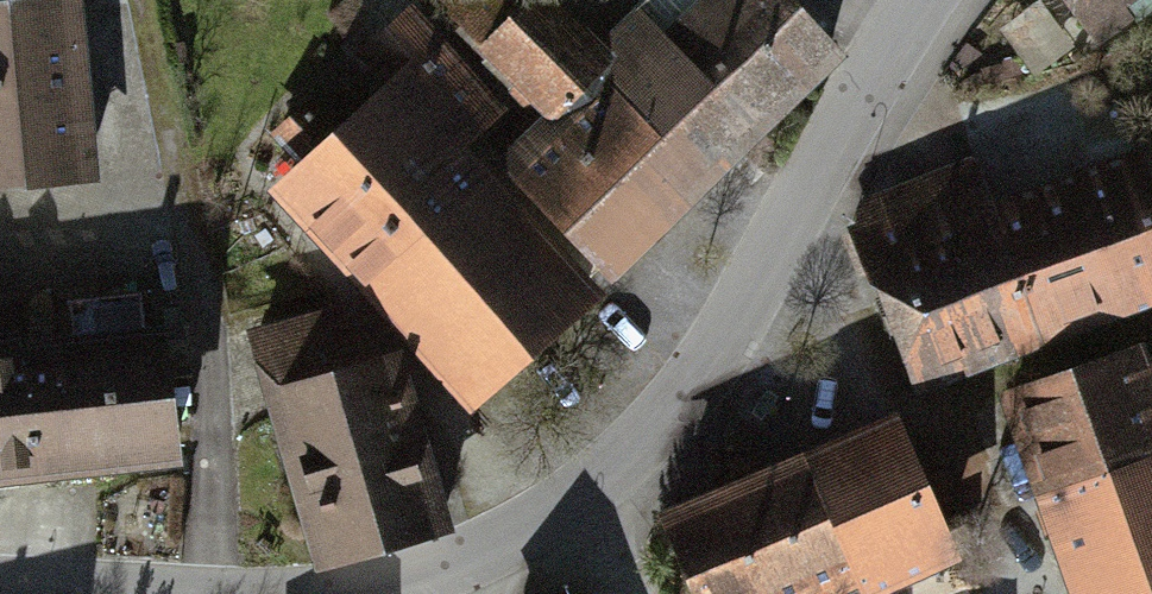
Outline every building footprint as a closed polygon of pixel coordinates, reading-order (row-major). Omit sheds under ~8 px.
[(106,186),(84,0),(0,0),(0,198),(106,186)] [(791,0),(705,0),(630,71),(562,0),(531,0),(471,57),(545,135),(510,169),(621,285),(852,64),(791,0)] [(1101,53),(1151,16),(1151,0),(1062,0),(1101,53)] [(372,108),(273,198),(473,415),(595,303),(464,161),(515,114),(414,4),(339,72),(372,108)] [(853,211),(924,405),(1151,322),(1151,163),(998,219),(978,166),(853,211)] [(346,314),(257,339),(321,560),(453,522),(406,362),(385,369),(346,314)] [(0,345),(0,496),(187,472),(171,342),(36,358),(34,341),(0,345)] [(1005,402),(1043,502),(1151,461),(1151,347),(1005,402)] [(659,518),(689,593),(850,593),(959,550),(906,419),(659,518)]
